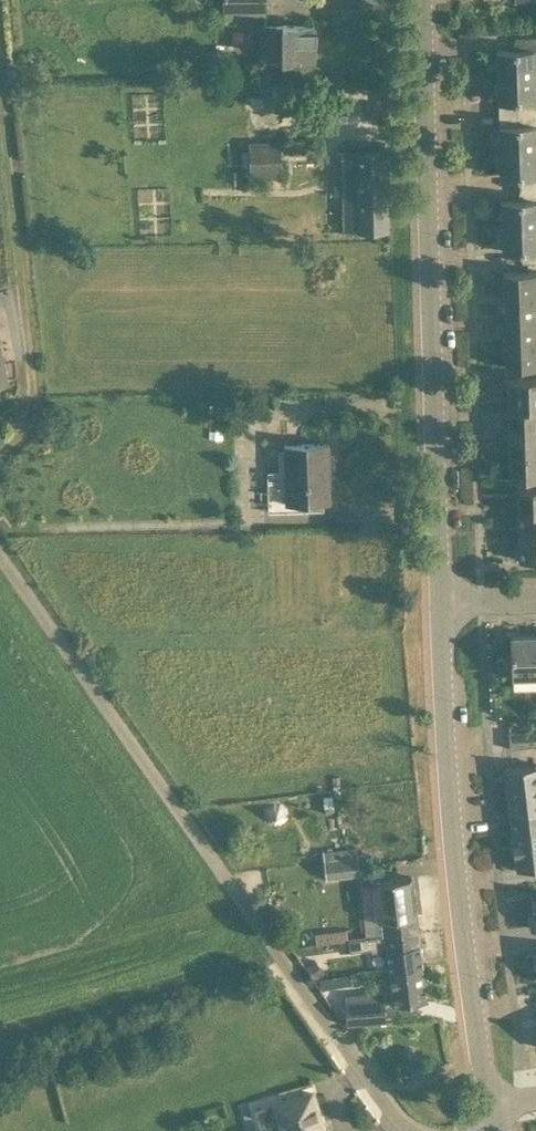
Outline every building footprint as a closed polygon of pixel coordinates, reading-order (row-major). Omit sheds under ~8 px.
[(224,9),(267,9),(266,0),(224,0),(224,9)] [(259,57),(292,58),(314,58),(314,24),(260,24),(259,57)] [(520,36),(520,49),(497,49),(498,75),(535,73),(535,36),(520,36)] [(499,100),(522,99),(522,111),(535,111),(535,73),(498,75),(499,100)] [(500,125),(500,150),(535,149),(535,111),(522,111),(523,124),(500,125)] [(282,141),(249,141),(249,178),(282,177),(282,141)] [(516,174),(524,174),(525,187),(535,186),(535,149),(500,150),(501,175),(516,174)] [(388,150),(366,150),(345,150),(345,187),(355,187),(356,231),(389,231),(388,150)] [(535,224),(535,186),(525,187),(525,199),(515,199),(502,200),(503,225),(535,224)] [(519,250),(527,249),(527,262),(535,261),(535,224),(503,225),(504,250),(519,250)] [(504,271),(505,295),(535,294),(535,270),(504,271)] [(505,295),(506,319),(535,318),(535,294),(505,295)] [(506,319),(507,343),(535,342),(535,318),(506,319)] [(529,366),(535,366),(535,342),(507,343),(507,366),(529,366)] [(523,377),(501,378),(501,393),(508,392),(509,398),(535,397),(535,377),(523,377)] [(509,398),(509,418),(535,417),(535,397),(509,398)] [(509,418),(510,438),(535,437),(535,417),(509,418)] [(510,438),(510,458),(535,457),(535,437),(510,438)] [(282,445),(284,505),(332,504),(330,443),(282,445)] [(533,477),(535,477),(535,457),(510,458),(511,478),(533,477)] [(518,487),(519,511),(535,510),(535,486),(518,487)] [(519,511),(519,535),(535,534),(535,510),(519,511)] [(519,535),(520,559),(535,559),(535,534),(519,535)] [(511,635),(512,659),(512,672),(512,675),(535,675),(535,634),(511,635)] [(512,672),(512,659),(507,659),(503,659),(503,672),(512,672)] [(532,730),(510,731),(510,748),(532,745),(535,744),(535,730),(532,730)] [(527,766),(505,768),(511,812),(535,809),(535,765),(527,766)] [(511,812),(517,868),(535,865),(535,809),(511,812)] [(357,846),(323,850),(327,878),(360,874),(357,846)] [(368,936),(419,929),(412,876),(375,880),(378,905),(364,907),(368,936)] [(349,939),(348,929),(316,933),(318,943),(349,939)] [(406,966),(423,964),(419,929),(368,936),(368,937),(350,939),(351,949),(371,946),(372,950),(387,948),(391,974),(406,972),(406,966)] [(325,971),(315,957),(305,965),(315,979),(325,971)] [(391,974),(391,981),(394,1003),(427,999),(423,964),(406,966),(406,972),(391,974)] [(319,978),(321,987),(321,988),(322,988),(340,985),(338,975),(319,978)] [(385,997),(346,1000),(347,1022),(387,1019),(385,997)] [(402,1050),(405,1061),(417,1057),(414,1047),(411,1045),(407,1045),(403,1047),(402,1050)] [(275,1103),(281,1126),(269,1130),(320,1130),(319,1127),(322,1126),(312,1092),(275,1103)]
